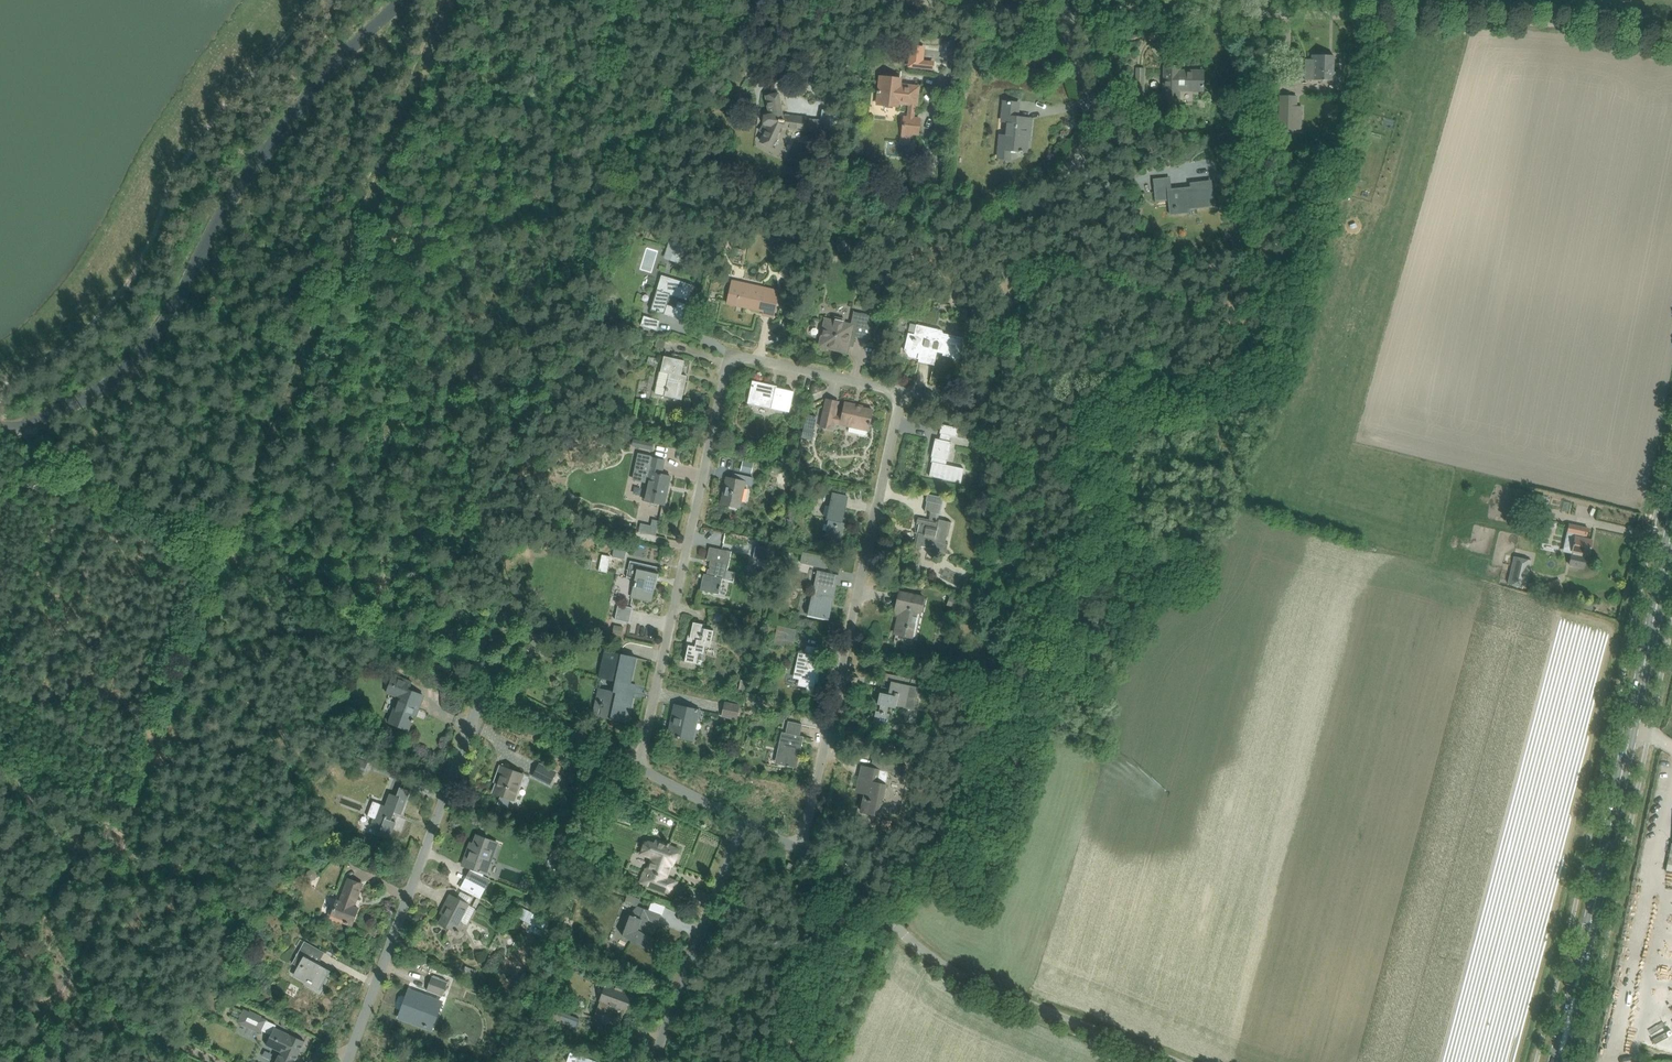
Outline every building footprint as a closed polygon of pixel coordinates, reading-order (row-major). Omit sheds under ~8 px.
[(912,46),(909,66),(935,69),(935,63),(922,62),(924,48),(912,46)] [(1305,80),(1337,81),(1338,72),(1333,72),(1334,55),(1312,55),(1311,59),(1305,59),(1305,70),(1305,80)] [(1203,90),(1203,83),(1203,72),(1179,71),(1179,67),(1164,66),(1164,102),(1178,102),(1178,90),(1203,90)] [(1136,67),(1133,100),(1143,101),(1145,68),(1136,67)] [(876,104),(882,105),(884,105),(884,107),(893,108),(893,106),(897,107),(897,103),(908,105),(907,118),(904,118),(902,137),(909,137),(909,133),(918,134),(920,119),(914,119),(915,105),(916,106),(919,87),(911,86),(910,89),(900,87),(901,79),(880,77),(878,91),(877,91),(876,104)] [(804,131),(804,130),(819,132),(820,120),(805,118),(789,115),(789,116),(782,115),(778,95),(779,95),(778,94),(766,96),(770,114),(766,114),(764,124),(768,126),(760,141),(771,146),(780,127),(787,128),(787,129),(804,131)] [(1278,96),(1277,130),(1296,130),(1297,130),(1298,107),(1288,107),(1288,96),(1278,96)] [(1004,102),(1003,117),(1008,117),(1008,122),(1006,136),(1005,150),(1015,151),(1019,151),(1019,152),(1022,152),(1023,151),(1024,151),(1025,149),(1026,149),(1027,140),(1026,140),(1027,130),(1030,130),(1031,119),(1017,117),(1018,103),(1004,102)] [(1254,140),(1234,138),(1234,146),(1254,148),(1254,140)] [(1174,214),(1185,213),(1189,212),(1188,208),(1213,206),(1211,181),(1198,183),(1190,183),(1190,188),(1168,190),(1167,179),(1154,180),(1156,200),(1174,199),(1175,213),(1173,213),(1174,214)] [(1102,234),(1101,220),(1093,220),(1095,235),(1102,234)] [(678,263),(682,250),(684,244),(677,241),(669,239),(664,258),(678,263)] [(651,310),(670,316),(681,319),(686,304),(678,302),(676,308),(667,305),(670,295),(687,300),(692,285),(662,275),(651,310)] [(773,316),(775,305),(778,291),(749,285),(749,283),(733,280),(728,303),(764,311),(763,314),(773,316)] [(869,340),(871,329),(874,316),(853,312),(851,324),(844,322),(845,319),(839,317),(838,321),(824,318),(817,347),(847,354),(850,342),(854,344),(855,337),(869,340)] [(644,316),(641,325),(656,329),(659,320),(644,316)] [(914,334),(910,333),(908,333),(904,350),(920,354),(918,361),(934,365),(939,345),(944,347),(942,355),(960,359),(964,338),(943,333),(942,330),(917,325),(914,334)] [(628,350),(617,351),(619,365),(629,364),(628,350)] [(655,394),(671,397),(682,400),(687,376),(681,374),(684,361),(664,356),(655,394)] [(748,403),(749,404),(750,400),(772,405),(771,408),(789,412),(794,392),(776,388),(776,387),(753,382),(748,403)] [(823,410),(821,421),(820,426),(833,429),(834,423),(841,424),(842,422),(850,424),(848,432),(867,436),(872,410),(854,406),(855,404),(845,402),(842,417),(836,416),(836,413),(823,410)] [(806,414),(804,424),(812,425),(813,421),(816,422),(817,417),(806,414)] [(951,435),(957,437),(959,428),(942,424),(940,433),(941,433),(940,439),(935,438),(931,457),(934,458),(933,462),(932,462),(929,476),(961,483),(964,469),(947,465),(952,442),(949,442),(951,435)] [(803,427),(801,438),(812,440),(814,429),(803,427)] [(640,455),(634,480),(648,483),(644,500),(653,502),(664,505),(670,476),(661,474),(663,461),(664,461),(665,460),(640,455)] [(743,460),(741,470),(751,473),(754,463),(743,460)] [(753,477),(743,475),(733,473),(735,474),(733,481),(725,479),(725,480),(726,480),(722,501),(720,501),(740,506),(744,484),(751,486),(753,477)] [(848,497),(837,495),(832,494),(826,520),(829,520),(826,535),(841,538),(845,523),(842,522),(848,497)] [(944,497),(938,496),(927,494),(926,501),(927,501),(925,511),(930,513),(929,520),(918,517),(916,524),(919,524),(917,531),(915,531),(914,533),(917,534),(914,547),(922,549),(922,546),(931,548),(931,553),(940,555),(940,553),(945,554),(948,542),(945,542),(946,537),(948,537),(951,522),(938,519),(939,514),(940,514),(944,497)] [(1548,519),(1545,534),(1561,537),(1564,522),(1548,519)] [(1569,524),(1567,533),(1568,533),(1568,532),(1576,534),(1572,552),(1577,553),(1588,555),(1591,540),(1584,538),(1585,536),(1586,536),(1588,528),(1569,524)] [(767,560),(768,558),(775,560),(779,545),(758,540),(757,546),(756,545),(753,557),(767,560)] [(700,590),(711,592),(718,594),(722,578),(734,580),(735,571),(727,570),(731,552),(710,547),(707,560),(710,561),(709,566),(710,567),(708,575),(704,574),(700,590)] [(811,567),(814,553),(803,551),(800,565),(811,567)] [(1004,551),(991,555),(994,567),(1008,562),(1004,551)] [(599,571),(607,572),(611,556),(602,554),(599,571)] [(828,557),(815,554),(812,565),(826,568),(828,557)] [(1514,557),(1508,584),(1525,588),(1531,561),(1514,557)] [(660,567),(649,565),(630,561),(627,577),(636,580),(632,597),(640,599),(650,601),(654,582),(657,583),(660,567)] [(809,614),(817,616),(828,618),(830,606),(828,606),(829,600),(833,601),(839,575),(817,570),(810,605),(811,605),(809,614)] [(1559,580),(1545,585),(1549,596),(1563,591),(1559,580)] [(899,614),(895,634),(908,637),(910,630),(916,631),(920,612),(921,612),(924,597),(910,594),(899,592),(896,607),(900,608),(899,614)] [(947,605),(957,609),(961,599),(950,595),(947,605)] [(615,619),(630,622),(633,607),(618,604),(615,619)] [(702,628),(702,624),(693,622),(685,661),(701,665),(705,645),(710,646),(714,630),(702,628)] [(778,625),(775,637),(795,640),(797,629),(778,625)] [(807,686),(806,691),(813,692),(819,667),(815,666),(818,649),(809,647),(807,654),(799,652),(795,669),(797,670),(796,676),(800,677),(799,682),(801,683),(800,685),(807,686)] [(636,658),(625,655),(606,651),(601,678),(615,681),(613,692),(598,688),(593,715),(628,722),(626,721),(632,696),(633,697),(634,696),(624,694),(626,683),(630,684),(631,683),(629,683),(635,658),(636,658)] [(393,713),(389,722),(398,726),(408,730),(416,709),(418,710),(423,696),(409,690),(405,689),(408,681),(412,683),(412,682),(394,675),(390,684),(401,688),(397,697),(399,697),(393,713)] [(896,706),(914,710),(920,680),(893,675),(888,694),(880,692),(878,702),(881,703),(879,711),(876,711),(873,721),(888,725),(890,714),(887,713),(889,707),(895,709),(896,706)] [(744,692),(746,680),(739,679),(737,691),(744,692)] [(722,715),(736,718),(739,705),(725,702),(722,715)] [(671,736),(693,740),(700,710),(675,705),(671,720),(674,721),(671,736)] [(778,764),(787,766),(789,767),(789,766),(793,767),(795,757),(799,758),(802,743),(798,742),(802,724),(787,721),(785,733),(781,732),(776,754),(780,755),(778,764)] [(900,733),(887,730),(886,739),(898,742),(900,733)] [(363,774),(368,761),(357,757),(352,770),(363,774)] [(549,784),(550,782),(555,772),(539,764),(533,776),(549,784)] [(899,764),(897,774),(905,776),(907,765),(899,764)] [(514,800),(521,783),(524,775),(500,766),(497,774),(500,776),(498,782),(497,782),(493,792),(514,800)] [(861,811),(877,815),(879,815),(888,772),(862,766),(858,786),(866,788),(861,811)] [(378,836),(379,836),(389,840),(396,822),(391,820),(394,812),(401,815),(410,791),(400,787),(397,796),(390,793),(385,808),(379,806),(380,804),(373,801),(367,816),(374,819),(371,826),(381,830),(378,836)] [(609,792),(604,805),(615,809),(620,796),(609,792)] [(882,829),(881,830),(890,832),(891,826),(892,821),(884,820),(882,829)] [(486,874),(489,866),(486,865),(494,842),(477,835),(472,849),(468,848),(462,865),(486,874)] [(657,841),(658,840),(657,840),(653,838),(652,841),(647,839),(646,841),(644,840),(639,854),(650,858),(650,857),(654,859),(649,871),(645,870),(641,882),(662,890),(672,894),(677,882),(666,878),(671,865),(672,865),(679,848),(678,848),(677,849),(669,846),(670,844),(668,843),(667,845),(657,841)] [(477,887),(484,890),(489,881),(482,877),(477,887)] [(362,884),(352,880),(348,879),(339,900),(338,900),(331,918),(352,925),(358,908),(353,906),(357,897),(358,897),(362,884)] [(625,902),(637,906),(640,898),(628,894),(625,902)] [(458,932),(462,923),(459,922),(468,904),(450,895),(444,907),(447,908),(439,923),(458,932)] [(622,936),(638,945),(647,950),(654,939),(653,939),(652,940),(643,935),(649,919),(657,922),(657,923),(658,924),(661,914),(643,908),(640,918),(630,914),(622,936)] [(331,970),(309,957),(314,947),(304,941),(300,939),(297,945),(301,947),(292,964),(298,967),(294,975),(303,980),(305,978),(319,986),(323,979),(325,980),(331,970)] [(477,970),(465,965),(462,973),(474,978),(477,970)] [(447,982),(443,980),(433,976),(427,991),(441,996),(447,982)] [(593,1019),(606,1023),(618,1028),(632,992),(623,988),(624,987),(616,984),(616,986),(607,982),(593,1019)] [(435,1001),(420,995),(410,991),(400,1017),(426,1026),(435,1001)] [(271,1033),(265,1045),(281,1052),(276,1061),(295,1061),(304,1041),(274,1027),(276,1025),(266,1020),(267,1019),(261,1016),(262,1015),(250,1010),(250,1011),(244,1008),(242,1013),(234,1009),(232,1014),(239,1017),(237,1022),(261,1033),(263,1029),(271,1033)] [(547,1017),(575,1028),(579,1018),(563,1012),(563,1013),(554,1010),(551,1018),(548,1017),(547,1017)] [(407,1044),(405,1051),(411,1053),(414,1046),(407,1044)] [(567,1061),(568,1061),(597,1061),(588,1058),(587,1058),(576,1054),(570,1052),(567,1061)]
